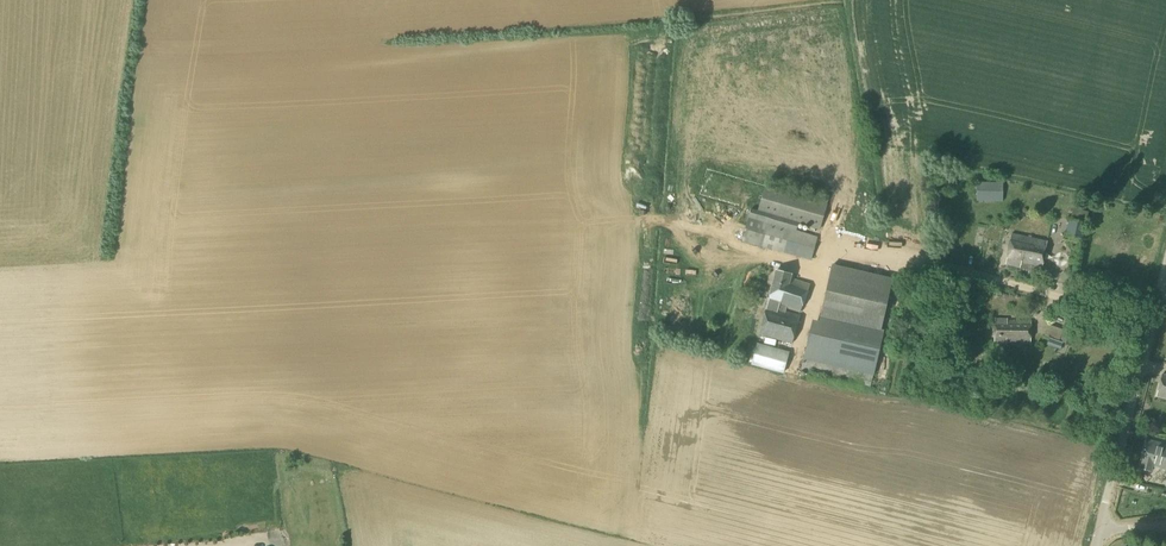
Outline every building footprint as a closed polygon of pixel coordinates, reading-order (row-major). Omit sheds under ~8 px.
[(1002,202),(1003,182),(977,182),(977,203),(984,203),(984,201),(1002,202)] [(820,229),(827,203),(765,186),(758,210),(751,208),(742,241),(809,259),(815,237),(796,231),(798,224),(820,229)] [(1083,239),(1086,222),(1068,219),(1065,235),(1083,239)] [(1040,269),(1046,241),(1011,233),(1006,264),(1019,268),(1019,265),(1040,269)] [(873,376),(884,332),(880,331),(880,330),(892,279),(832,265),(820,316),(834,320),(831,335),(810,330),(801,370),(870,386),(871,380),(862,378),(863,373),(873,376)] [(799,312),(808,284),(790,279),(791,274),(775,270),(766,303),(767,304),(758,335),(766,337),(763,343),(775,346),(776,340),(792,344),(799,315),(785,312),(786,309),(799,312)] [(1030,344),(1030,322),(1006,321),(1006,318),(994,318),(994,344),(1030,344)] [(1079,322),(1067,318),(1059,341),(1071,345),(1076,332),(1079,322)] [(784,373),(789,353),(756,345),(751,365),(784,373)] [(1161,374),(1155,396),(1165,399),(1165,376),(1161,374)] [(1145,439),(1138,467),(1151,471),(1152,466),(1165,470),(1165,445),(1145,439)]
